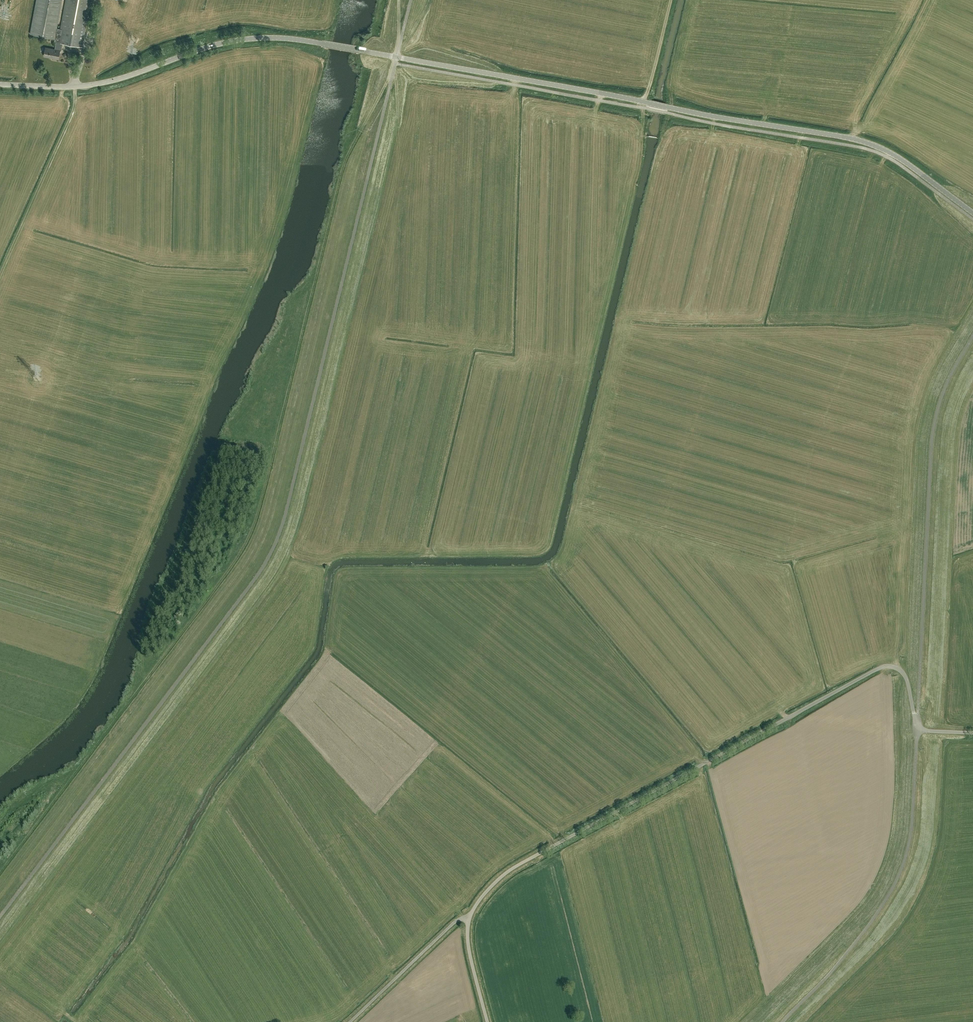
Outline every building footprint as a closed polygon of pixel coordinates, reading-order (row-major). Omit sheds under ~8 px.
[(56,42),(54,49),(46,48),(44,56),(53,58),(53,59),(59,60),(60,50),(61,51),(62,44),(83,48),(91,0),(66,0),(60,29),(57,28),(62,0),(36,0),(30,34),(55,39),(54,42),(56,42)] [(959,385),(958,381),(956,382),(958,390),(972,386),(972,382),(959,385)]
